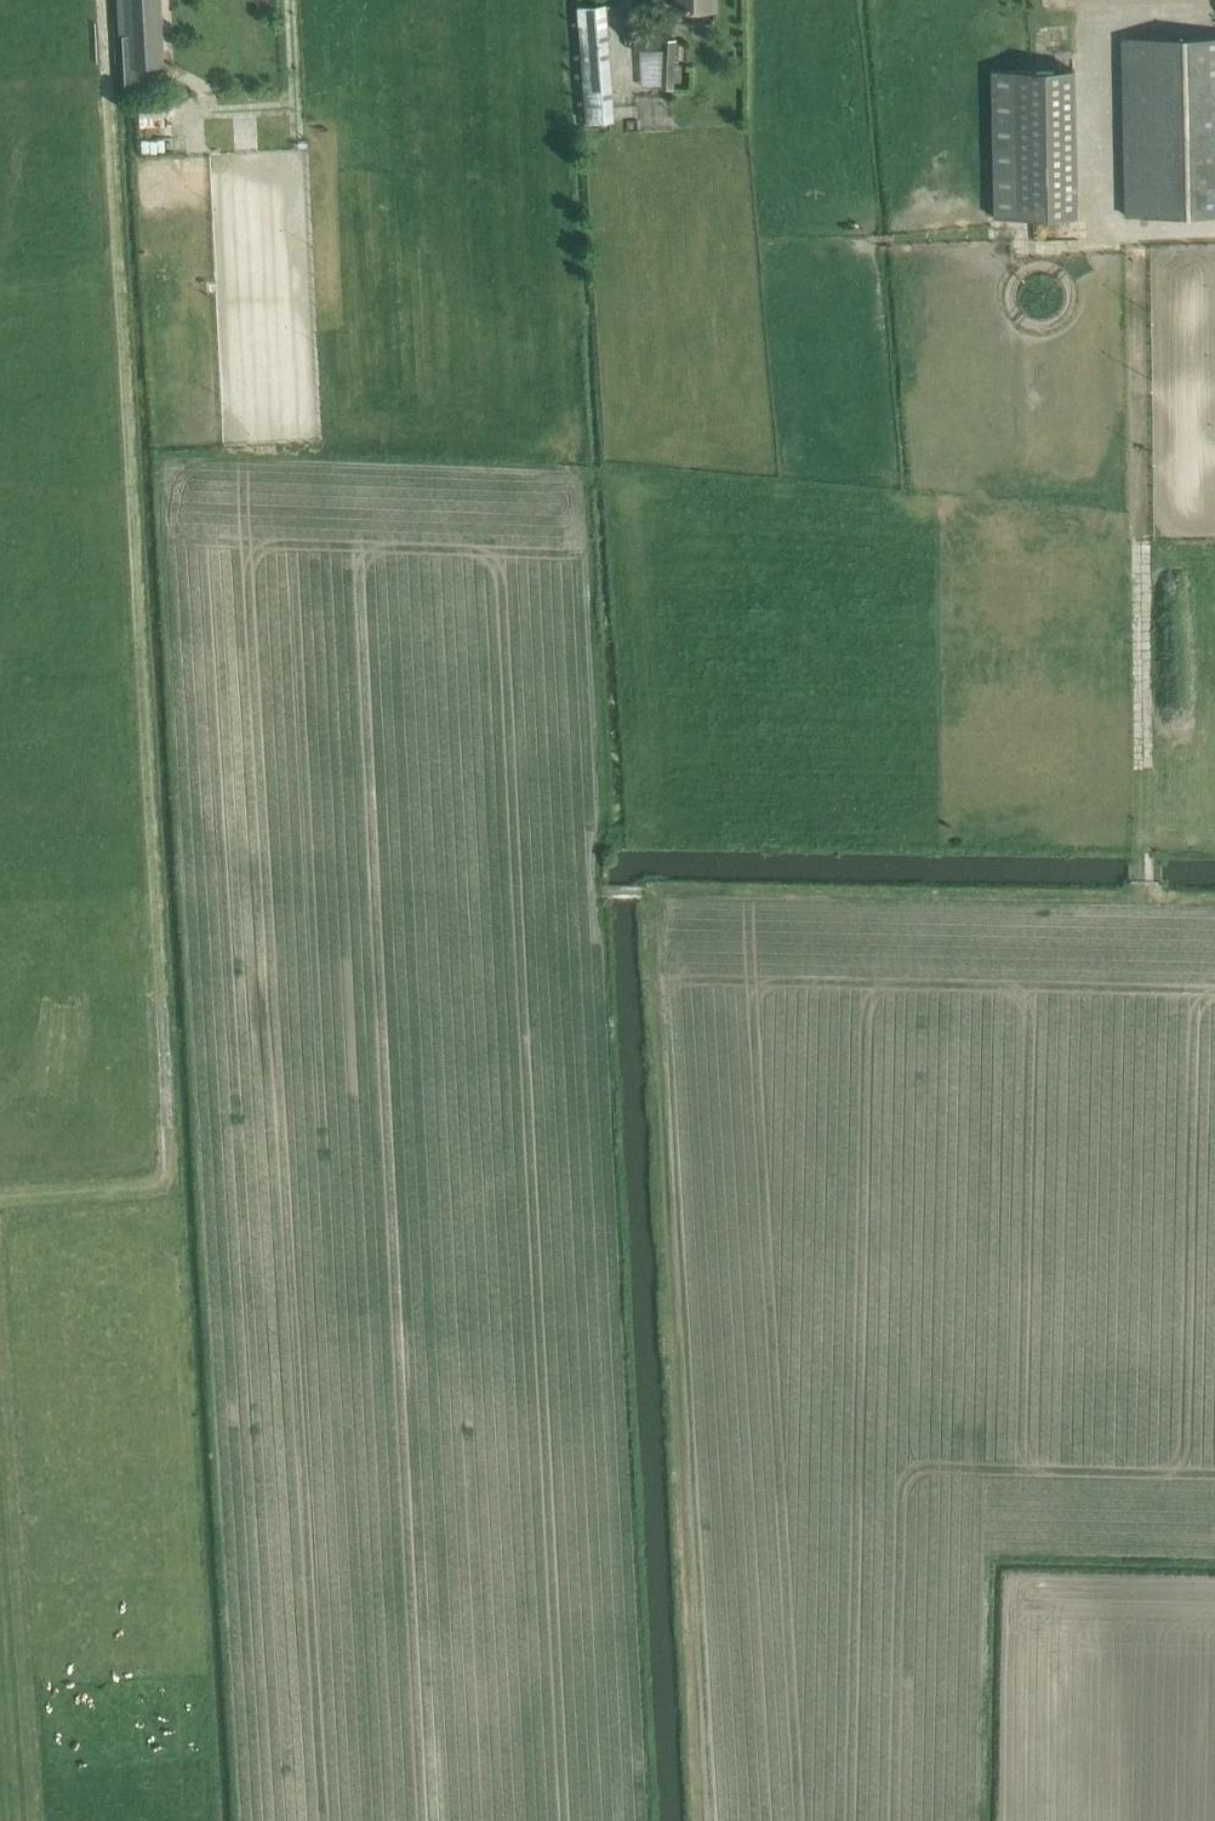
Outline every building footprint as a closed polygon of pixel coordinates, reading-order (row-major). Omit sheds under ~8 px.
[(123,35),(126,83),(151,81),(150,66),(157,65),(156,35),(160,35),(158,0),(128,0),(130,35),(123,35)] [(676,10),(714,10),(714,0),(676,0),(676,10)] [(576,5),(585,122),(613,120),(605,3),(576,5)] [(1123,63),(1126,215),(1214,213),(1214,37),(1123,39),(1123,63)] [(633,40),(634,49),(643,48),(644,64),(631,65),(632,85),(661,84),(661,87),(673,88),(675,39),(664,38),(633,40)] [(1075,69),(990,71),(993,216),(1078,214),(1075,69)]
